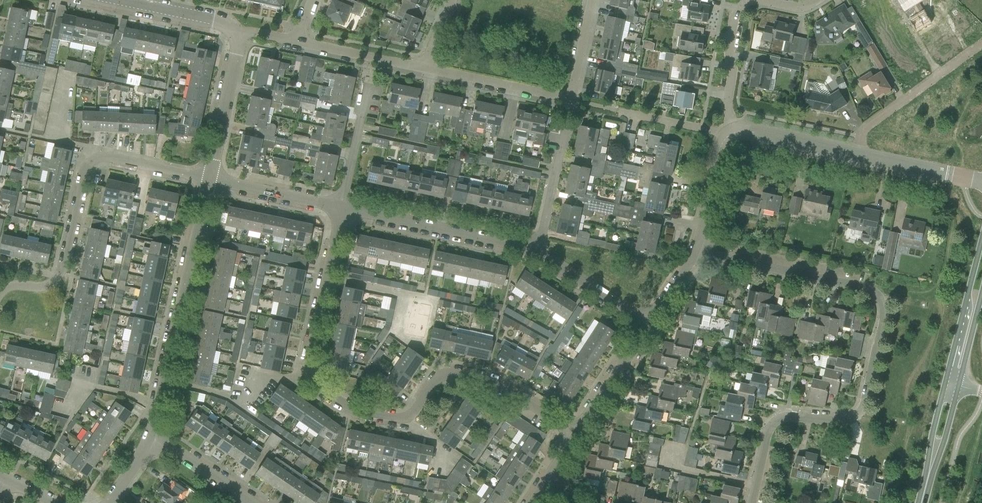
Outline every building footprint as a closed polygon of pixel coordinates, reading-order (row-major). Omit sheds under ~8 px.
[(264,5),(264,7),(276,9),(278,10),(279,6),(280,0),(266,0),(264,5)] [(333,0),(331,7),(330,7),(331,8),(329,11),(328,11),(329,11),(326,18),(345,26),(350,13),(360,17),(365,5),(351,0),(350,0),(347,6),(333,0)] [(402,6),(414,11),(416,5),(427,10),(431,0),(404,0),(402,6)] [(611,6),(619,8),(618,13),(634,17),(635,10),(634,7),(629,6),(630,0),(612,0),(611,6)] [(682,6),(683,6),(690,8),(688,20),(688,21),(694,22),(694,24),(695,24),(695,21),(707,23),(710,6),(698,4),(698,0),(683,0),(682,6)] [(883,1),(881,2),(885,10),(891,7),(887,0),(882,0),(883,1)] [(917,33),(931,24),(919,3),(924,0),(898,0),(905,12),(905,11),(910,20),(909,21),(917,33)] [(824,21),(823,19),(816,24),(817,44),(834,43),(833,33),(839,30),(841,33),(855,24),(844,5),(828,15),(829,16),(827,17),(828,19),(824,21)] [(412,16),(414,11),(402,6),(398,15),(404,19),(402,25),(418,31),(423,21),(412,16)] [(8,21),(26,25),(32,27),(34,20),(27,19),(28,13),(29,13),(29,12),(11,8),(11,9),(9,21),(8,21)] [(50,30),(54,14),(48,12),(44,29),(50,30)] [(633,23),(634,17),(618,13),(617,19),(608,17),(606,27),(622,31),(624,21),(633,23)] [(56,18),(54,28),(52,39),(70,43),(75,19),(63,16),(63,15),(62,19),(56,18)] [(75,18),(75,19),(70,43),(83,46),(83,44),(87,21),(76,19),(76,18),(75,18)] [(88,20),(87,21),(83,44),(96,47),(97,42),(101,23),(100,23),(100,24),(88,21),(88,20)] [(5,33),(5,34),(24,38),(26,25),(8,21),(9,22),(6,33),(5,33)] [(392,29),(387,41),(400,43),(403,38),(414,42),(415,38),(417,39),(419,33),(418,32),(418,31),(402,25),(395,22),(392,29)] [(793,61),(802,63),(803,62),(804,55),(798,54),(802,38),(793,36),(796,27),(775,22),(774,28),(766,26),(762,40),(772,42),(773,38),(782,40),(786,41),(794,43),(792,52),(795,53),(793,61)] [(101,23),(97,42),(109,45),(108,48),(114,50),(118,33),(112,31),(113,26),(113,27),(101,24),(101,23)] [(680,49),(702,53),(703,48),(706,47),(706,43),(704,42),(705,37),(691,34),(693,27),(677,24),(675,37),(679,37),(678,47),(680,49)] [(606,27),(604,38),(623,42),(624,40),(627,37),(628,33),(622,31),(606,27)] [(123,34),(118,33),(114,50),(120,51),(120,53),(132,56),(133,50),(137,31),(137,32),(125,29),(125,28),(124,28),(123,34)] [(137,31),(133,50),(146,53),(150,35),(150,34),(149,34),(149,35),(137,32),(137,31)] [(3,46),(2,46),(21,50),(24,38),(5,34),(6,34),(3,46)] [(868,34),(861,39),(867,49),(874,44),(868,34)] [(162,37),(150,35),(146,53),(158,56),(157,61),(162,36),(162,37)] [(169,64),(173,49),(175,39),(174,39),(174,40),(162,37),(162,36),(157,61),(169,64)] [(206,45),(214,45),(214,36),(206,36),(206,45)] [(604,38),(602,48),(621,52),(623,42),(604,38)] [(184,43),(178,41),(174,58),(180,59),(184,43)] [(650,42),(644,41),(643,49),(654,51),(655,45),(650,42)] [(888,66),(874,44),(867,49),(880,71),(888,66)] [(9,61),(14,62),(13,67),(26,70),(44,73),(45,67),(23,63),(26,51),(21,50),(2,46),(3,47),(1,58),(0,58),(0,59),(9,61)] [(602,48),(599,59),(608,61),(607,66),(637,72),(639,66),(623,63),(625,53),(621,52),(602,48)] [(197,50),(194,62),(212,66),(212,65),(211,65),(214,54),(215,54),(215,53),(196,49),(196,50),(197,50)] [(53,65),(55,54),(49,53),(47,64),(53,65)] [(697,83),(699,71),(697,71),(698,66),(691,65),(692,57),(666,53),(665,61),(673,62),(672,67),(678,68),(678,72),(680,72),(679,79),(697,83)] [(804,55),(803,62),(810,63),(812,54),(804,53),(804,55)] [(261,58),(257,72),(274,76),(283,78),(284,70),(288,71),(289,65),(278,62),(261,58)] [(781,58),(779,67),(800,72),(802,63),(781,58)] [(192,75),(209,79),(209,78),(211,66),(212,66),(190,61),(194,62),(192,75)] [(77,74),(79,63),(72,62),(69,72),(76,73),(77,74)] [(101,79),(108,80),(111,64),(105,62),(101,79)] [(773,66),(755,62),(753,71),(752,71),(751,77),(752,77),(750,87),(769,90),(773,66)] [(77,74),(84,75),(86,65),(79,63),(77,74)] [(845,63),(839,67),(843,73),(848,70),(845,63)] [(111,64),(108,80),(114,81),(117,65),(111,64)] [(297,81),(303,82),(307,67),(300,65),(297,81)] [(597,69),(595,80),(612,84),(617,85),(619,86),(621,76),(636,79),(637,72),(607,66),(605,71),(597,69)] [(45,67),(44,73),(56,76),(57,69),(45,67)] [(307,67),(303,82),(304,82),(310,84),(314,68),(307,67)] [(10,85),(13,73),(13,72),(11,72),(0,69),(0,82),(10,85)] [(43,80),(44,73),(26,70),(24,78),(37,81),(42,82),(43,80)] [(272,84),(274,76),(254,71),(252,80),(256,80),(254,86),(254,85),(254,86),(283,93),(285,87),(272,84)] [(871,72),(858,80),(863,88),(868,84),(876,98),(884,93),(885,96),(892,92),(890,90),(891,89),(881,73),(874,77),(871,72)] [(56,76),(44,73),(43,80),(54,83),(56,76)] [(333,89),(351,93),(351,92),(350,92),(353,79),(354,80),(354,79),(324,73),(323,78),(329,80),(327,88),(333,89)] [(189,87),(206,90),(208,78),(209,79),(192,75),(189,87)] [(75,77),(75,85),(96,89),(96,87),(97,81),(75,77)] [(132,77),(131,85),(133,86),(134,85),(139,87),(139,84),(141,78),(132,77)] [(842,77),(836,80),(840,90),(841,89),(842,91),(847,88),(842,77)] [(642,90),(644,80),(636,79),(634,89),(642,90)] [(54,83),(43,80),(41,86),(53,89),(54,83)] [(611,84),(612,84),(595,80),(592,91),(600,93),(599,98),(613,101),(614,98),(615,98),(617,85),(611,84)] [(166,84),(153,81),(151,87),(165,90),(166,84)] [(8,97),(10,85),(0,82),(0,95),(8,97)] [(820,111),(832,114),(847,104),(839,91),(830,97),(821,95),(817,89),(814,84),(807,82),(805,93),(808,93),(807,95),(804,97),(806,101),(805,108),(815,110),(820,111)] [(662,94),(669,96),(675,97),(674,107),(679,107),(678,113),(680,114),(680,115),(685,116),(683,115),(684,108),(693,110),(696,95),(680,92),(682,86),(671,84),(664,83),(662,94)] [(382,100),(379,113),(391,115),(392,110),(393,104),(401,106),(405,87),(404,88),(391,85),(391,84),(387,101),(382,100)] [(41,86),(40,91),(40,93),(52,95),(53,89),(41,86)] [(186,100),(204,104),(204,103),(203,103),(206,91),(207,91),(206,90),(189,87),(186,100)] [(333,89),(327,88),(325,87),(324,95),(319,94),(318,101),(338,105),(348,107),(348,106),(347,106),(350,93),(333,89)] [(405,87),(401,106),(409,107),(408,114),(407,119),(408,119),(407,124),(411,125),(410,133),(408,141),(415,142),(421,116),(414,114),(417,100),(419,90),(418,90),(418,91),(405,88),(405,87)] [(166,93),(164,92),(163,95),(172,96),(173,89),(167,88),(166,93)] [(299,102),(301,96),(285,92),(284,99),(299,102)] [(52,95),(40,93),(38,99),(50,101),(52,95)] [(421,116),(415,142),(423,144),(424,136),(427,123),(433,124),(434,120),(442,122),(443,114),(447,96),(447,97),(433,94),(434,93),(433,93),(431,103),(428,117),(421,116)] [(11,111),(13,105),(8,104),(10,98),(7,97),(8,97),(0,95),(0,109),(11,111)] [(172,96),(163,95),(161,102),(170,104),(172,96)] [(299,102),(315,106),(317,99),(301,96),(299,102)] [(447,96),(443,114),(451,116),(448,128),(454,129),(453,133),(460,135),(465,116),(458,114),(461,99),(460,99),(460,100),(447,97),(447,96)] [(248,111),(249,111),(266,115),(268,108),(279,110),(281,103),(251,97),(251,98),(252,98),(249,111),(248,111)] [(37,104),(37,105),(49,108),(50,101),(38,99),(37,104)] [(282,106),(298,109),(299,102),(284,99),(282,106)] [(183,112),(201,116),(201,115),(200,115),(203,103),(204,104),(186,100),(183,112)] [(299,102),(298,109),(314,112),(315,106),(299,102)] [(472,117),(465,116),(460,135),(472,137),(473,133),(475,133),(476,128),(484,130),(489,105),(475,103),(476,102),(475,102),(472,117)] [(37,105),(36,111),(48,114),(49,108),(37,105)] [(489,105),(484,130),(492,132),(491,136),(497,138),(501,117),(503,108),(502,107),(502,108),(489,106),(489,105)] [(119,114),(118,132),(130,133),(130,115),(131,108),(119,107),(119,114)] [(11,111),(0,109),(0,127),(1,122),(2,122),(3,117),(10,118),(11,111)] [(526,139),(531,113),(517,110),(511,140),(517,142),(518,137),(526,139)] [(36,111),(35,114),(34,117),(46,119),(48,114),(36,111)] [(245,124),(245,125),(255,127),(260,128),(259,134),(273,137),(274,137),(275,132),(275,129),(275,128),(275,127),(274,126),(274,125),(272,125),(269,124),(271,116),(266,115),(249,111),(246,125),(245,124)] [(327,120),(325,128),(341,132),(342,132),(342,131),(344,118),(345,119),(346,118),(316,111),(314,117),(327,120)] [(81,130),(94,131),(95,113),(83,112),(76,112),(73,112),(72,123),(76,123),(82,123),(81,130)] [(201,116),(183,112),(181,125),(168,123),(167,135),(187,136),(189,127),(198,129),(198,128),(200,116),(201,116)] [(95,113),(94,131),(106,131),(107,114),(95,113)] [(143,116),(142,133),(150,134),(154,134),(154,133),(157,133),(157,134),(158,134),(158,117),(159,117),(159,114),(154,113),(154,116),(143,116)] [(545,116),(531,113),(526,139),(526,141),(533,142),(533,145),(544,147),(547,134),(542,133),(545,116)] [(119,114),(107,114),(106,131),(118,132),(119,114)] [(142,133),(143,116),(130,115),(130,133),(142,133)] [(34,117),(33,123),(45,126),(46,119),(34,117)] [(45,126),(33,123),(32,129),(43,132),(45,126)] [(311,133),(310,140),(330,144),(339,146),(339,145),(341,132),(325,128),(316,126),(315,134),(313,134),(311,133)] [(394,138),(396,130),(379,127),(377,134),(394,138)] [(581,127),(578,141),(596,144),(598,137),(609,140),(611,131),(602,129),(598,128),(598,130),(581,127),(580,127),(581,127)] [(621,150),(626,151),(630,134),(624,133),(621,150)] [(276,138),(274,137),(273,137),(259,134),(258,139),(252,138),(243,136),(242,137),(243,137),(240,150),(258,154),(259,146),(271,149),(272,144),(274,144),(289,148),(291,141),(276,138)] [(626,151),(632,152),(636,135),(630,134),(626,151)] [(291,141),(307,145),(308,138),(293,135),(291,141)] [(650,135),(648,141),(647,148),(658,151),(657,158),(675,162),(675,161),(674,161),(677,148),(678,148),(661,144),(662,138),(650,135)] [(370,143),(380,145),(387,147),(388,141),(372,137),(370,143)] [(575,154),(574,155),(584,157),(604,161),(607,162),(608,156),(605,155),(601,154),(603,146),(596,144),(578,141),(578,140),(577,141),(578,141),(575,154)] [(307,145),(291,141),(289,148),(305,151),(307,145)] [(495,142),(492,159),(499,161),(503,143),(495,142)] [(507,162),(508,155),(510,145),(503,143),(499,161),(507,162)] [(64,146),(54,144),(53,148),(50,160),(68,164),(70,152),(69,151),(70,147),(64,146)] [(426,149),(425,153),(437,156),(439,148),(427,145),(426,149)] [(265,156),(258,154),(240,150),(237,164),(237,163),(236,164),(252,167),(251,173),(258,174),(259,169),(266,170),(267,164),(263,163),(265,156)] [(316,167),(333,171),(334,171),(333,170),(336,157),(337,157),(327,155),(307,150),(306,157),(310,158),(308,166),(316,167)] [(455,161),(451,178),(458,179),(457,183),(455,183),(451,202),(459,204),(459,201),(464,202),(464,203),(468,185),(470,179),(458,176),(461,162),(458,162),(460,152),(457,152),(455,161)] [(15,167),(21,169),(23,157),(18,155),(15,167)] [(485,166),(487,158),(479,156),(477,165),(485,166)] [(487,158),(485,166),(498,169),(499,165),(491,163),(492,159),(487,158)] [(529,159),(522,158),(520,165),(528,166),(538,168),(539,161),(529,159)] [(653,171),(662,174),(672,176),(672,175),(671,175),(674,162),(675,162),(657,158),(655,166),(643,164),(642,169),(624,165),(622,171),(652,177),(653,171)] [(48,172),(65,175),(68,164),(50,160),(42,159),(40,170),(44,171),(48,172)] [(277,175),(283,176),(287,161),(280,159),(277,175)] [(451,178),(455,161),(449,160),(445,176),(451,178)] [(290,178),(293,162),(287,161),(283,176),(290,178)] [(384,161),(379,185),(379,184),(391,187),(392,187),(397,164),(384,161)] [(623,165),(607,162),(606,167),(615,169),(622,171),(623,165)] [(379,185),(383,167),(380,167),(370,164),(366,182),(367,182),(367,181),(379,184),(379,185)] [(604,173),(582,168),(572,166),(573,166),(570,180),(587,183),(593,185),(594,178),(603,179),(604,173)] [(316,167),(315,172),(315,175),(303,172),(301,178),(312,181),(331,185),(331,184),(330,184),(333,171),(316,167)] [(511,172),(510,174),(520,176),(522,169),(511,167),(510,172),(511,172)] [(404,190),(405,189),(408,173),(407,172),(395,170),(392,187),(392,188),(392,187),(404,189),(404,190)] [(524,170),(522,175),(529,177),(539,179),(540,173),(531,171),(524,170)] [(651,182),(652,177),(622,171),(621,177),(627,178),(639,181),(638,187),(650,190),(649,197),(666,201),(667,200),(666,200),(668,187),(669,187),(670,187),(660,184),(651,182)] [(48,172),(46,183),(63,187),(65,175),(48,172)] [(405,189),(416,192),(420,175),(408,173),(405,189)] [(429,195),(429,196),(433,178),(420,175),(416,192),(416,193),(417,193),(417,192),(429,195)] [(433,178),(429,196),(430,195),(441,197),(441,198),(442,198),(446,180),(433,178)] [(514,213),(520,186),(521,180),(517,179),(516,185),(515,185),(512,195),(506,193),(502,210),(502,211),(502,210),(514,213)] [(613,210),(614,204),(597,201),(595,200),(597,194),(593,193),(586,192),(587,183),(570,180),(569,179),(569,180),(570,180),(567,193),(566,193),(566,194),(576,196),(584,198),(583,203),(596,206),(613,210)] [(117,199),(120,183),(107,180),(102,203),(116,206),(116,205),(117,199)] [(489,208),(493,191),(494,184),(482,181),(481,188),(477,206),(477,205),(489,207),(489,208)] [(46,183),(43,195),(60,199),(63,187),(46,183)] [(117,199),(131,202),(132,196),(134,186),(120,183),(117,199)] [(520,186),(514,213),(514,214),(515,214),(515,213),(527,215),(527,216),(531,198),(530,198),(530,199),(526,198),(528,184),(521,183),(521,186),(520,186)] [(477,206),(481,188),(468,185),(464,203),(465,203),(465,202),(477,205),(477,206)] [(740,194),(737,211),(759,215),(760,209),(778,213),(782,197),(776,196),(777,190),(764,187),(762,199),(752,197),(740,194)] [(160,210),(163,193),(150,190),(145,213),(151,214),(153,208),(160,210)] [(819,192),(807,190),(802,212),(829,218),(831,210),(828,209),(830,198),(818,195),(819,192)] [(506,193),(493,191),(489,208),(490,209),(490,208),(502,210),(506,193)] [(177,196),(163,193),(160,210),(167,211),(166,217),(172,218),(177,196)] [(17,199),(8,197),(0,195),(0,197),(0,202),(9,204),(16,205),(17,199)] [(58,211),(60,199),(43,195),(41,207),(58,211)] [(614,204),(613,210),(646,217),(647,211),(654,213),(664,215),(664,214),(663,214),(666,201),(649,197),(647,205),(635,203),(634,209),(633,208),(620,205),(615,204),(614,204)] [(802,199),(792,197),(790,208),(789,214),(798,216),(802,199)] [(607,215),(612,216),(613,210),(596,206),(583,203),(582,209),(573,207),(564,205),(563,205),(564,206),(561,219),(561,218),(561,219),(578,223),(580,216),(591,218),(593,212),(595,212),(607,215)] [(38,219),(55,223),(58,211),(41,207),(38,219)] [(225,225),(237,228),(241,210),(229,208),(227,214),(225,224),(225,225)] [(870,243),(871,239),(877,241),(881,226),(878,225),(880,212),(869,209),(868,212),(853,209),(853,211),(849,229),(863,232),(861,241),(870,243)] [(237,228),(249,230),(252,213),(241,210),(237,228)] [(640,236),(658,240),(658,239),(657,239),(660,226),(661,226),(645,222),(646,217),(613,210),(612,216),(631,220),(630,226),(641,228),(641,229),(640,236)] [(249,230),(260,233),(264,215),(252,213),(249,230)] [(264,215),(260,233),(272,235),(276,218),(264,215)] [(122,229),(121,233),(127,234),(132,235),(135,218),(129,216),(126,230),(122,229)] [(132,235),(139,236),(143,219),(135,218),(132,235)] [(272,235),(284,238),(287,220),(276,218),(272,235)] [(90,226),(100,228),(104,229),(111,230),(113,221),(106,219),(106,222),(92,219),(90,226)] [(558,232),(557,233),(587,239),(588,234),(576,231),(578,223),(561,219),(560,219),(561,219),(558,232)] [(904,219),(900,240),(926,246),(927,241),(930,228),(924,227),(925,223),(919,222),(904,219)] [(299,223),(287,220),(284,238),(282,245),(288,247),(289,239),(296,240),(299,223)] [(300,223),(299,223),(296,240),(294,246),(302,248),(303,242),(308,243),(311,226),(306,224),(306,223),(300,222),(300,223)] [(44,224),(42,223),(41,228),(43,229),(53,231),(54,226),(44,224)] [(90,229),(87,241),(105,245),(107,233),(90,229)] [(899,234),(890,232),(889,236),(886,251),(885,258),(893,260),(899,234)] [(127,234),(121,233),(118,248),(124,249),(127,234)] [(153,240),(159,241),(169,243),(170,236),(155,233),(153,240)] [(0,247),(0,253),(11,256),(14,238),(2,236),(0,247)] [(365,256),(369,238),(357,236),(356,242),(353,253),(359,254),(357,263),(364,264),(365,256)] [(658,240),(640,236),(638,244),(627,242),(625,247),(655,254),(655,253),(654,253),(657,240),(658,240)] [(14,238),(11,256),(22,258),(26,241),(14,238)] [(369,238),(365,256),(377,258),(381,241),(369,238)] [(606,242),(599,241),(589,238),(588,245),(604,249),(606,242)] [(218,246),(232,249),(234,243),(219,240),(218,246)] [(26,241),(22,258),(34,261),(38,243),(26,241)] [(85,253),(102,257),(105,245),(87,241),(85,253)] [(381,241),(377,258),(389,261),(393,243),(381,241)] [(142,253),(166,258),(168,246),(151,242),(150,249),(143,247),(142,253)] [(624,247),(614,245),(607,243),(607,242),(606,242),(604,249),(622,253),(624,247)] [(38,243),(34,261),(46,263),(50,246),(38,243)] [(393,243),(389,261),(401,263),(404,246),(393,243)] [(416,248),(404,246),(401,263),(399,269),(411,272),(412,266),(416,248)] [(215,260),(232,264),(235,252),(217,248),(215,260)] [(416,248),(412,266),(424,268),(428,251),(416,248)] [(266,260),(274,262),(276,254),(273,254),(268,252),(267,256),(266,260)] [(447,255),(435,252),(431,270),(443,272),(447,255)] [(82,264),(99,268),(102,257),(85,253),(82,264)] [(146,266),(163,270),(166,258),(142,253),(149,255),(146,266)] [(290,265),(304,269),(307,257),(297,255),(293,254),(292,258),(290,265)] [(292,258),(280,255),(279,263),(290,265),(292,258)] [(447,255),(443,272),(455,275),(459,257),(447,255)] [(876,256),(874,265),(882,267),(884,258),(876,256)] [(459,257),(455,275),(467,277),(470,260),(459,257)] [(215,260),(212,272),(235,277),(237,266),(232,265),(232,264),(215,260)] [(470,260),(467,277),(478,280),(482,262),(470,260)] [(482,262),(478,280),(490,282),(494,265),(482,262)] [(260,263),(258,274),(263,275),(266,264),(260,263)] [(97,280),(99,268),(82,264),(79,277),(97,280)] [(506,267),(494,265),(490,282),(502,285),(506,267)] [(160,282),(163,270),(146,266),(144,278),(160,282)] [(348,267),(346,277),(360,280),(362,270),(348,267)] [(301,284),(304,272),(286,268),(284,280),(301,284)] [(212,272),(210,284),(227,287),(232,289),(235,277),(212,272)] [(524,272),(511,293),(521,299),(524,294),(534,278),(524,272)] [(144,278),(141,290),(158,293),(160,282),(144,278)] [(534,278),(524,294),(535,300),(544,285),(534,278)] [(714,304),(723,306),(728,282),(712,279),(709,293),(707,303),(714,304)] [(76,292),(94,296),(96,284),(89,282),(79,280),(76,292)] [(281,291),(299,295),(301,284),(284,280),(281,291)] [(227,287),(210,284),(207,295),(224,299),(227,287)] [(544,285),(535,300),(545,307),(554,292),(544,285)] [(341,300),(359,304),(361,292),(344,288),(341,300)] [(141,290),(138,301),(155,305),(158,293),(141,290)] [(272,302),(279,304),(296,307),(299,295),(281,291),(275,290),(272,302)] [(701,314),(711,316),(714,304),(707,303),(709,293),(700,291),(697,304),(695,313),(701,314)] [(760,303),(770,305),(772,296),(750,291),(746,307),(759,310),(760,303)] [(74,304),(91,308),(94,296),(76,292),(74,304)] [(438,298),(439,298),(450,300),(451,294),(439,292),(438,298)] [(554,292),(545,307),(555,313),(565,298),(554,292)] [(450,300),(461,303),(462,297),(451,294),(450,300)] [(224,299),(207,295),(205,307),(214,310),(222,311),(224,300),(224,299)] [(256,307),(258,299),(253,298),(251,305),(250,311),(255,313),(256,307)] [(575,305),(565,298),(555,313),(565,320),(575,305)] [(341,300),(339,312),(363,317),(365,305),(358,304),(359,304),(341,300)] [(439,300),(437,306),(449,309),(451,303),(439,300)] [(520,300),(517,307),(523,310),(526,303),(520,300)] [(736,307),(736,309),(738,310),(738,309),(741,310),(743,301),(736,300),(735,306),(736,307)] [(155,305),(138,301),(136,313),(153,317),(155,305)] [(501,311),(502,305),(486,302),(485,308),(501,311)] [(709,328),(711,316),(701,314),(695,313),(697,304),(688,302),(683,324),(699,327),(699,325),(709,328)] [(462,305),(451,303),(449,309),(450,309),(449,311),(461,314),(462,311),(461,311),(462,305)] [(782,308),(770,305),(760,303),(759,310),(757,319),(769,322),(771,315),(780,317),(782,308)] [(91,308),(74,304),(71,316),(88,319),(91,308)] [(276,315),(294,319),(296,307),(279,304),(276,315)] [(473,313),(474,308),(462,305),(461,311),(462,311),(473,313)] [(574,322),(582,310),(578,307),(570,319),(574,322)] [(506,308),(503,313),(510,317),(513,312),(506,308)] [(833,309),(830,318),(840,320),(839,327),(849,329),(851,329),(859,331),(862,318),(854,316),(855,313),(833,309)] [(497,319),(498,313),(486,310),(485,316),(497,319)] [(204,311),(201,324),(218,327),(221,315),(204,311)] [(336,323),(353,327),(356,316),(363,317),(339,312),(336,323)] [(510,317),(521,322),(523,318),(513,312),(510,317)] [(732,313),(731,320),(738,322),(739,315),(732,313)] [(795,320),(780,317),(771,315),(769,322),(767,331),(791,337),(795,320)] [(818,315),(816,325),(826,327),(824,334),(837,336),(839,327),(840,320),(830,318),(818,315)] [(86,331),(88,319),(71,316),(68,327),(86,331)] [(135,318),(132,330),(149,334),(152,322),(135,318)] [(523,318),(521,322),(527,326),(530,322),(523,318)] [(570,319),(563,329),(567,332),(573,324),(574,322),(570,319)] [(288,324),(279,322),(271,320),(268,332),(286,336),(288,324)] [(524,334),(527,329),(511,321),(509,325),(524,334)] [(730,321),(728,329),(737,331),(739,323),(730,321)] [(802,322),(799,332),(798,338),(822,343),(824,334),(826,327),(816,325),(802,322)] [(334,335),(351,339),(353,327),(336,323),(334,335)] [(544,329),(533,323),(530,328),(541,334),(544,329)] [(592,334),(607,343),(614,333),(599,323),(592,334)] [(223,328),(218,327),(201,324),(199,335),(216,339),(229,342),(231,334),(222,332),(223,328)] [(445,327),(440,349),(452,352),(456,335),(451,333),(452,327),(446,325),(445,327)] [(432,329),(428,346),(440,349),(445,327),(441,326),(440,331),(432,329)] [(66,339),(83,343),(86,331),(68,327),(66,339)] [(385,336),(389,330),(384,327),(380,333),(385,336)] [(456,335),(452,352),(464,354),(468,337),(467,337),(468,331),(457,329),(456,335)] [(530,338),(533,332),(527,329),(524,334),(530,338)] [(544,329),(541,334),(552,340),(555,335),(544,329)] [(567,332),(563,329),(556,340),(561,342),(564,345),(566,346),(572,335),(567,332)] [(132,330),(130,342),(147,346),(149,334),(132,330)] [(679,356),(689,358),(694,334),(678,330),(675,345),(673,354),(679,356)] [(242,333),(237,331),(234,343),(240,344),(242,333)] [(286,336),(268,332),(264,331),(262,343),(266,344),(283,348),(286,336)] [(376,339),(381,342),(385,336),(380,333),(376,339)] [(586,344),(601,354),(607,343),(592,334),(586,344)] [(199,335),(196,347),(213,351),(216,339),(199,335)] [(331,347),(348,351),(351,339),(334,335),(331,347)] [(534,340),(545,346),(547,341),(537,335),(534,340)] [(389,345),(393,339),(388,336),(384,342),(389,345)] [(479,340),(468,337),(464,354),(475,357),(479,340)] [(852,345),(862,347),(863,340),(853,338),(852,345)] [(63,351),(73,353),(81,355),(82,349),(91,351),(92,345),(83,343),(66,339),(63,351)] [(244,339),(241,351),(247,352),(249,341),(244,339)] [(491,343),(479,340),(475,357),(488,360),(491,343)] [(549,344),(547,348),(552,351),(555,352),(561,342),(556,340),(552,346),(549,344)] [(127,353),(144,357),(147,346),(130,342),(129,342),(124,341),(122,352),(127,353)] [(496,343),(495,349),(500,352),(494,362),(506,368),(514,353),(513,353),(517,346),(512,343),(508,350),(503,347),(496,343)] [(667,366),(677,368),(679,356),(673,354),(675,345),(665,343),(663,355),(661,365),(667,366)] [(283,348),(266,344),(263,356),(281,360),(283,348)] [(594,364),(601,354),(586,344),(579,354),(594,364)] [(3,363),(15,365),(19,348),(7,346),(3,363)] [(196,347),(193,359),(211,362),(213,351),(196,347)] [(348,351),(331,347),(329,359),(346,363),(348,351)] [(15,365),(27,368),(31,351),(19,348),(15,365)] [(365,355),(370,358),(375,351),(370,348),(365,355)] [(552,351),(547,348),(541,358),(546,361),(552,351)] [(111,350),(105,349),(103,361),(108,362),(111,350)] [(384,352),(379,349),(375,356),(379,359),(384,352)] [(422,359),(421,358),(408,349),(401,358),(415,369),(422,359)] [(859,358),(861,352),(851,350),(850,356),(854,357),(859,358)] [(38,371),(42,353),(31,351),(27,368),(38,371)] [(524,358),(516,373),(526,379),(535,364),(538,358),(527,352),(524,358)] [(793,371),(795,362),(796,361),(790,359),(791,353),(785,352),(783,362),(762,358),(761,364),(766,365),(764,376),(769,377),(767,386),(777,388),(780,371),(787,372),(787,370),(793,371)] [(42,353),(38,371),(38,375),(37,377),(44,378),(45,372),(51,373),(50,378),(58,379),(58,378),(61,369),(52,367),(54,356),(42,353)] [(124,365),(141,369),(144,357),(127,353),(124,365)] [(514,353),(506,368),(516,373),(524,358),(514,353)] [(664,379),(667,366),(661,365),(663,355),(653,353),(649,375),(664,379)] [(828,357),(826,369),(836,371),(834,380),(840,382),(849,384),(854,362),(853,362),(854,357),(850,356),(834,353),(828,357)] [(573,364),(587,374),(594,364),(579,354),(573,364)] [(365,355),(361,361),(366,364),(370,358),(365,355)] [(263,356),(261,368),(266,369),(268,370),(278,372),(281,360),(263,356)] [(379,359),(375,356),(370,362),(375,365),(379,359)] [(713,357),(707,366),(719,373),(724,364),(713,357)] [(409,378),(413,372),(415,369),(401,358),(394,368),(409,378)] [(541,358),(537,366),(542,368),(546,361),(541,358)] [(191,370),(208,374),(211,362),(193,359),(191,370)] [(346,363),(329,359),(326,371),(343,374),(346,363)] [(793,371),(793,373),(800,375),(802,364),(795,362),(793,371)] [(587,374),(573,364),(566,374),(581,384),(587,374)] [(122,377),(139,381),(141,369),(124,365),(122,377)] [(394,368),(390,374),(387,378),(372,368),(366,377),(395,398),(396,397),(393,396),(399,387),(401,389),(409,378),(394,368)] [(536,368),(532,376),(537,379),(541,372),(536,368)] [(821,391),(827,392),(837,394),(840,382),(834,380),(836,371),(826,369),(823,382),(821,391)] [(191,370),(188,382),(205,386),(208,374),(191,370)] [(560,384),(574,394),(581,384),(560,370),(566,374),(560,384)] [(769,377),(764,376),(753,374),(751,386),(757,388),(755,396),(764,399),(767,386),(769,377)] [(119,389),(136,393),(139,381),(122,377),(119,389)] [(70,382),(63,380),(58,378),(55,389),(66,392),(67,392),(70,382)] [(223,385),(222,390),(230,391),(231,387),(232,379),(227,378),(225,385),(223,385)] [(824,407),(827,392),(821,391),(823,382),(813,380),(808,403),(824,407)] [(574,394),(560,384),(554,381),(547,391),(553,394),(568,404),(574,394)] [(663,384),(660,398),(658,408),(664,409),(665,410),(673,411),(677,398),(685,398),(687,386),(678,385),(678,387),(663,384)] [(742,384),(739,396),(745,397),(743,407),(752,409),(755,396),(757,388),(751,386),(742,384)] [(289,392),(279,385),(269,400),(275,403),(271,409),(275,412),(277,410),(279,407),(289,392)] [(694,388),(692,397),(693,397),(698,400),(699,393),(700,393),(701,389),(697,388),(694,388)] [(64,398),(66,392),(55,389),(53,395),(54,395),(64,398)] [(196,403),(198,394),(198,393),(187,391),(184,401),(196,403)] [(289,414),(299,399),(289,392),(279,407),(277,410),(281,413),(284,410),(289,414)] [(44,393),(43,397),(43,399),(53,402),(54,395),(53,395),(44,393)] [(93,393),(88,399),(91,402),(96,395),(93,393)] [(739,396),(729,394),(724,414),(718,413),(717,416),(724,418),(740,421),(743,407),(745,397),(739,396)] [(658,408),(660,398),(650,396),(647,409),(645,419),(651,420),(654,421),(662,422),(665,410),(664,409),(658,408)] [(51,408),(53,402),(43,399),(41,403),(41,405),(51,408)] [(86,409),(91,402),(88,399),(83,406),(82,407),(86,409)] [(289,414),(299,420),(309,406),(299,399),(289,414)] [(459,409),(473,419),(480,409),(466,399),(459,409)] [(37,402),(31,400),(30,406),(38,408),(40,408),(41,405),(41,403),(37,402)] [(108,414),(123,424),(122,423),(129,413),(130,414),(130,413),(116,403),(108,414)] [(41,405),(40,408),(39,412),(41,413),(39,417),(52,420),(52,419),(53,416),(49,414),(51,408),(41,405)] [(194,411),(195,411),(185,425),(186,426),(186,425),(196,432),(196,433),(211,411),(203,405),(202,407),(195,405),(194,411)] [(231,413),(232,411),(239,415),(241,412),(234,407),(231,405),(228,409),(225,414),(226,416),(231,413)] [(20,426),(27,412),(28,408),(20,406),(19,410),(20,411),(13,424),(8,421),(8,420),(5,425),(2,423),(2,422),(1,422),(1,423),(0,423),(0,436),(11,442),(10,443),(11,443),(20,426)] [(299,420),(295,426),(305,433),(309,427),(319,413),(309,406),(299,420)] [(645,419),(647,409),(638,407),(633,429),(643,431),(649,432),(651,424),(653,424),(654,421),(651,420),(645,419)] [(459,409),(452,419),(466,429),(473,419),(459,409)] [(101,424),(115,434),(122,424),(123,424),(108,414),(103,411),(96,421),(101,424)] [(211,411),(196,433),(197,432),(207,439),(206,440),(207,440),(217,425),(207,417),(211,411)] [(241,412),(239,415),(245,420),(248,416),(241,412)] [(517,416),(511,412),(506,421),(505,422),(509,425),(510,426),(517,416)] [(81,416),(77,413),(72,420),(76,422),(81,416)] [(318,434),(329,420),(319,413),(309,427),(318,434)] [(270,420),(260,414),(257,418),(267,425),(270,420)] [(57,427),(62,430),(68,420),(53,416),(52,419),(52,420),(59,422),(57,427)] [(523,420),(517,416),(510,426),(516,430),(523,420)] [(217,425),(207,440),(217,447),(232,425),(222,418),(217,425)] [(445,429),(460,439),(466,429),(452,419),(445,429)] [(708,443),(718,445),(724,447),(726,437),(730,423),(713,419),(708,443)] [(72,420),(72,421),(68,426),(71,429),(76,422),(72,420)] [(276,424),(270,420),(267,425),(273,429),(276,424)] [(339,427),(329,420),(318,434),(319,434),(310,448),(309,447),(306,452),(312,457),(317,449),(325,438),(329,441),(333,436),(339,427)] [(528,423),(523,420),(516,430),(521,433),(528,423)] [(256,422),(253,425),(260,430),(262,426),(256,422)] [(521,433),(523,434),(527,437),(533,427),(528,423),(521,433)] [(108,444),(115,434),(115,435),(116,434),(115,434),(101,424),(94,435),(108,444)] [(489,430),(494,433),(498,427),(493,424),(489,430)] [(232,425),(217,447),(217,448),(218,447),(228,454),(227,455),(238,439),(241,434),(231,427),(232,426),(232,425)] [(20,426),(11,443),(11,442),(22,448),(22,449),(23,448),(31,432),(20,426)] [(262,426),(260,430),(269,436),(265,443),(270,446),(276,436),(262,426)] [(527,437),(533,440),(539,431),(533,427),(527,437)] [(677,443),(684,444),(689,429),(684,428),(681,427),(677,443)] [(460,439),(445,429),(438,439),(453,449),(460,439)] [(281,435),(287,439),(290,434),(284,430),(281,435)] [(361,433),(349,430),(346,447),(358,450),(361,433)] [(487,443),(494,433),(489,430),(482,440),(487,443)] [(109,445),(108,444),(94,435),(88,431),(81,441),(101,456),(101,455),(107,445),(108,445),(109,445)] [(533,440),(538,444),(545,434),(539,431),(533,440)] [(43,438),(31,432),(23,448),(34,454),(33,455),(34,455),(34,454),(43,438)] [(629,436),(623,434),(613,432),(610,447),(608,457),(614,458),(624,460),(629,436)] [(369,452),(373,435),(361,433),(358,450),(357,456),(368,459),(369,452)] [(287,439),(297,445),(300,441),(302,438),(298,435),(296,438),(290,434),(287,439)] [(516,446),(533,457),(541,445),(538,444),(533,440),(527,437),(523,434),(516,445),(516,446)] [(379,463),(380,462),(381,455),(385,438),(373,435),(369,452),(368,459),(368,461),(379,463)] [(276,436),(270,446),(275,450),(279,444),(288,449),(290,446),(276,436)] [(339,452),(342,438),(335,437),(333,444),(331,451),(339,452)] [(736,439),(726,437),(724,447),(718,445),(715,458),(725,460),(731,461),(733,451),(736,439)] [(43,438),(34,454),(45,460),(44,460),(45,461),(50,452),(54,444),(43,438)] [(244,443),(238,439),(227,455),(228,455),(228,454),(238,461),(238,462),(252,441),(247,438),(244,443)] [(396,440),(385,438),(381,455),(380,462),(391,464),(393,457),(396,440)] [(663,446),(664,440),(653,438),(652,443),(652,444),(661,446),(663,446)] [(405,460),(408,443),(396,440),(393,457),(405,460)] [(480,453),(487,443),(482,440),(479,444),(478,443),(477,445),(478,446),(475,450),(480,453)] [(74,452),(93,465),(100,455),(101,456),(81,441),(74,452)] [(252,441),(238,462),(239,461),(249,468),(248,469),(249,469),(263,449),(252,441)] [(59,443),(55,450),(65,456),(65,457),(70,450),(63,445),(59,443)] [(306,452),(309,447),(303,443),(300,448),(306,452)] [(408,443),(405,460),(416,462),(420,445),(408,443)] [(660,451),(661,446),(652,444),(652,443),(651,443),(649,449),(660,451)] [(428,465),(432,448),(420,445),(416,462),(428,465)] [(526,467),(533,457),(516,446),(516,445),(515,445),(508,456),(526,467)] [(610,447),(601,445),(598,457),(596,467),(603,468),(603,469),(612,470),(614,458),(608,457),(610,447)] [(298,451),(290,446),(288,449),(295,454),(298,451)] [(65,456),(62,460),(71,467),(79,472),(84,475),(86,477),(87,476),(86,476),(93,466),(94,466),(93,465),(74,452),(70,449),(70,450),(65,457),(65,456)] [(476,459),(480,453),(475,450),(471,456),(476,459)] [(725,460),(724,462),(722,472),(738,476),(743,453),(733,451),(731,461),(725,460)] [(304,456),(301,453),(298,457),(299,457),(297,459),(307,466),(311,460),(304,456)] [(792,467),(790,478),(798,480),(799,477),(806,479),(809,479),(810,475),(821,478),(822,476),(824,466),(816,464),(818,455),(806,453),(805,457),(797,456),(794,468),(792,467)] [(596,467),(598,457),(589,455),(584,478),(600,481),(603,469),(603,468),(596,467)] [(501,466),(519,478),(526,467),(508,456),(501,466)] [(266,481),(277,465),(280,461),(275,457),(272,462),(266,458),(255,474),(256,474),(266,480),(266,481)] [(471,465),(460,458),(456,465),(453,469),(457,472),(460,474),(462,475),(463,476),(465,473),(466,471),(469,468),(471,465)] [(684,466),(696,469),(698,460),(686,458),(684,466)] [(857,483),(859,483),(866,485),(866,489),(872,489),(869,499),(879,501),(883,484),(876,483),(875,480),(877,470),(863,466),(862,468),(858,467),(859,465),(857,460),(849,458),(847,468),(846,472),(859,475),(857,483)] [(322,468),(318,465),(311,460),(307,466),(318,474),(322,468)] [(647,466),(650,467),(657,468),(658,462),(657,462),(648,460),(648,461),(647,460),(646,466),(647,466)] [(276,488),(277,489),(288,471),(291,467),(280,461),(277,465),(266,481),(266,482),(267,481),(277,488),(276,488)] [(349,466),(339,464),(337,471),(347,473),(349,466)] [(830,465),(828,475),(838,477),(840,468),(830,465)] [(500,480),(513,489),(519,478),(501,466),(495,477),(500,481),(500,480)] [(52,473),(59,477),(62,471),(55,467),(52,473)] [(649,473),(656,474),(654,480),(660,481),(663,470),(657,468),(650,467),(649,473)] [(322,468),(319,472),(332,480),(333,475),(329,472),(322,468)] [(453,469),(450,474),(460,481),(463,476),(462,475),(460,474),(457,472),(453,469)] [(477,474),(471,470),(468,475),(474,478),(477,474)] [(287,473),(277,489),(277,488),(288,495),(298,480),(301,475),(296,472),(293,476),(287,473)] [(450,474),(445,480),(452,492),(460,481),(450,474)] [(676,492),(683,493),(683,490),(686,477),(680,476),(676,492)] [(434,478),(428,477),(426,489),(431,490),(434,478)] [(691,478),(687,478),(686,477),(683,490),(689,491),(691,478)] [(440,479),(434,478),(431,490),(437,492),(440,479)] [(689,491),(695,493),(698,480),(691,478),(689,491)] [(288,495),(287,496),(288,496),(288,495),(298,502),(309,486),(312,483),(306,479),(303,483),(298,480),(288,495)] [(445,480),(440,479),(437,492),(448,494),(448,495),(449,496),(452,492),(445,480)] [(493,491),(506,499),(513,489),(500,480),(500,481),(494,491),(493,491)] [(618,482),(609,480),(607,493),(615,495),(618,482)] [(388,484),(373,481),(372,487),(373,487),(376,488),(387,490),(388,484)] [(166,502),(173,502),(177,499),(180,501),(187,491),(175,483),(171,489),(163,483),(156,493),(162,497),(160,499),(166,502)] [(316,502),(326,502),(328,494),(322,490),(312,483),(309,486),(298,502),(299,502),(314,502),(316,502)] [(644,497),(646,488),(622,483),(618,499),(633,502),(638,502),(642,502),(643,497),(644,497)] [(840,486),(837,485),(832,502),(836,502),(840,486)] [(722,499),(728,501),(727,502),(737,502),(740,489),(724,486),(722,499)] [(506,499),(493,491),(494,491),(488,487),(481,498),(487,502),(488,502),(503,502),(506,499)] [(452,492),(449,496),(452,498),(453,499),(455,500),(458,496),(452,492)]
